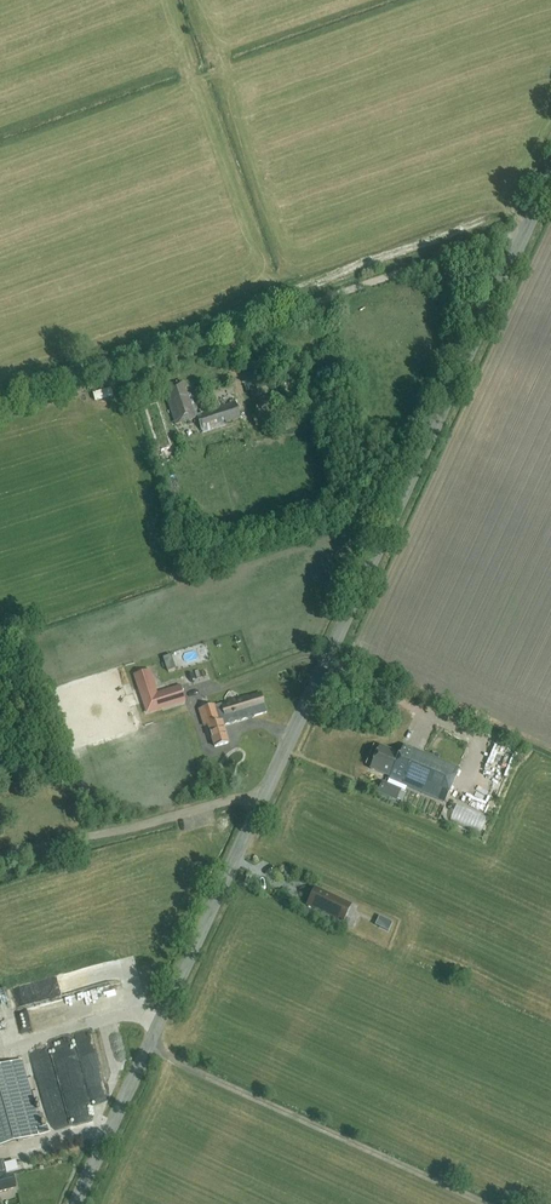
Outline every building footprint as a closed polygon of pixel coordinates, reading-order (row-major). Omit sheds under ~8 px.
[(197,415),(190,394),(187,395),(183,383),(166,388),(170,401),(167,402),(175,426),(197,418),(201,431),(240,418),(236,403),(197,415)] [(149,710),(186,699),(182,685),(158,692),(151,669),(137,673),(149,710)] [(247,719),(267,713),(262,695),(249,699),(249,696),(215,706),(215,705),(200,710),(205,726),(209,725),(216,747),(229,743),(223,726),(247,718),(247,719)] [(446,799),(459,770),(403,746),(399,755),(380,747),(370,769),(390,777),(389,779),(435,798),(436,795),(446,799)] [(383,782),(379,793),(398,802),(402,791),(383,782)] [(426,805),(423,811),(433,816),(436,809),(426,805)] [(310,900),(307,906),(341,921),(349,905),(341,901),(315,889),(312,895),(307,892),(304,898),(310,900)] [(380,916),(376,926),(388,931),(392,923),(380,916)] [(9,990),(14,1008),(28,1004),(23,986),(9,990)] [(43,1135),(21,1060),(0,1066),(0,1147),(43,1135)] [(16,1188),(13,1173),(7,1175),(3,1160),(0,1161),(0,1192),(16,1188)]
